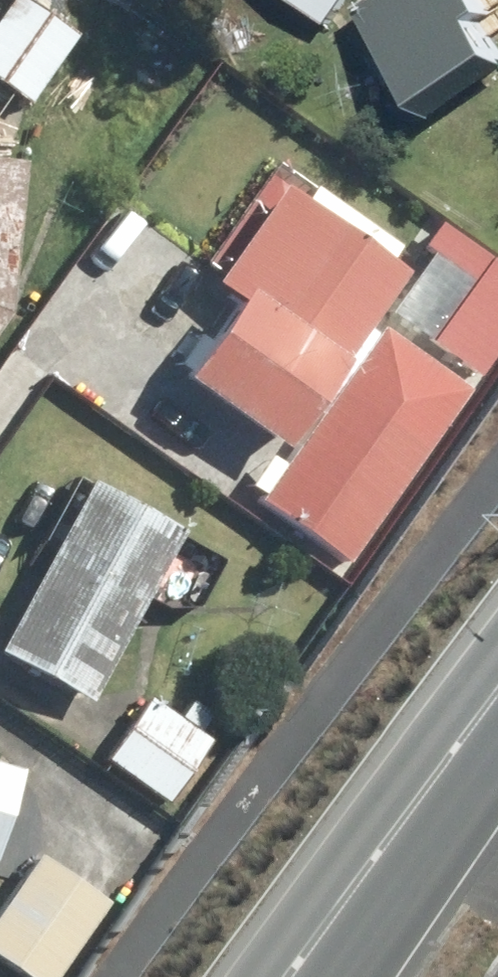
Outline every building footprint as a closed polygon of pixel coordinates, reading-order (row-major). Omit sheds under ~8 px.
[(0,18),(0,87),(30,108),(81,37),(28,0),(13,0),(0,18)] [(330,26),(349,0),(294,0),(330,26)] [(368,8),(433,109),(497,68),(497,37),(474,0),(381,0),(368,8)] [(7,321),(25,165),(13,164),(16,136),(0,134),(0,332),(7,321)] [(283,176),(213,289),(234,302),(181,388),(297,461),(265,512),(357,570),(497,345),(497,263),(438,226),(417,259),(283,176)] [(97,704),(148,605),(196,630),(232,559),(184,534),(92,487),(5,658),(97,704)] [(152,700),(110,759),(168,800),(210,741),(152,700)] [(0,760),(0,836),(20,765),(0,760)] [(42,853),(0,912),(0,951),(35,976),(54,976),(109,902),(42,853)]
